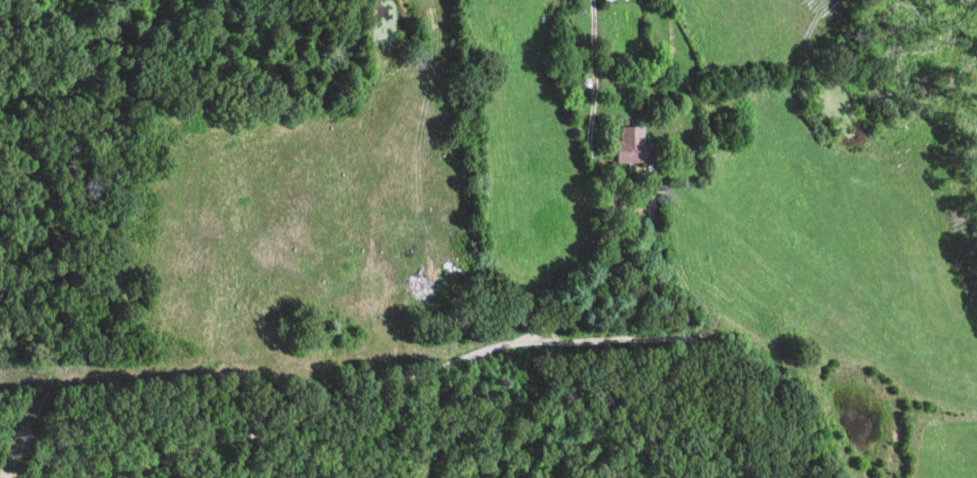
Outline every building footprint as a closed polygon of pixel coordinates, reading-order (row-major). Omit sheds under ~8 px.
[(637,163),(638,148),(647,149),(647,127),(620,126),(619,162),(637,163)]
